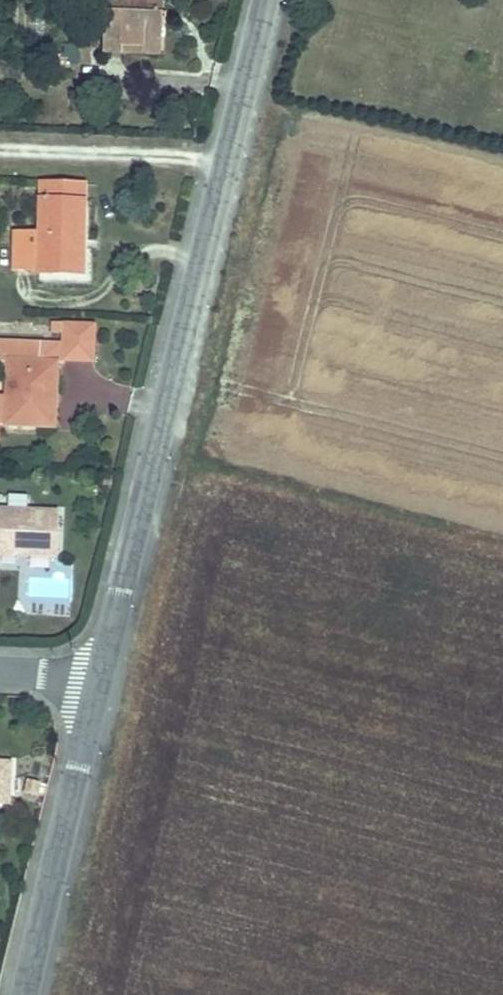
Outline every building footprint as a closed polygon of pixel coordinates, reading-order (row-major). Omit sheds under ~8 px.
[(109,37),(153,38),(154,11),(159,12),(159,6),(159,0),(110,0),(109,37)] [(43,187),(41,237),(40,278),(83,278),(87,188),(43,187)] [(41,237),(17,237),(15,277),(40,278),(41,237)] [(93,321),(63,320),(62,344),(0,342),(0,370),(6,370),(5,399),(0,399),(0,423),(54,425),(56,358),(91,359),(93,321)] [(0,504),(0,550),(11,550),(12,544),(17,544),(17,550),(49,552),(51,507),(0,504)]
